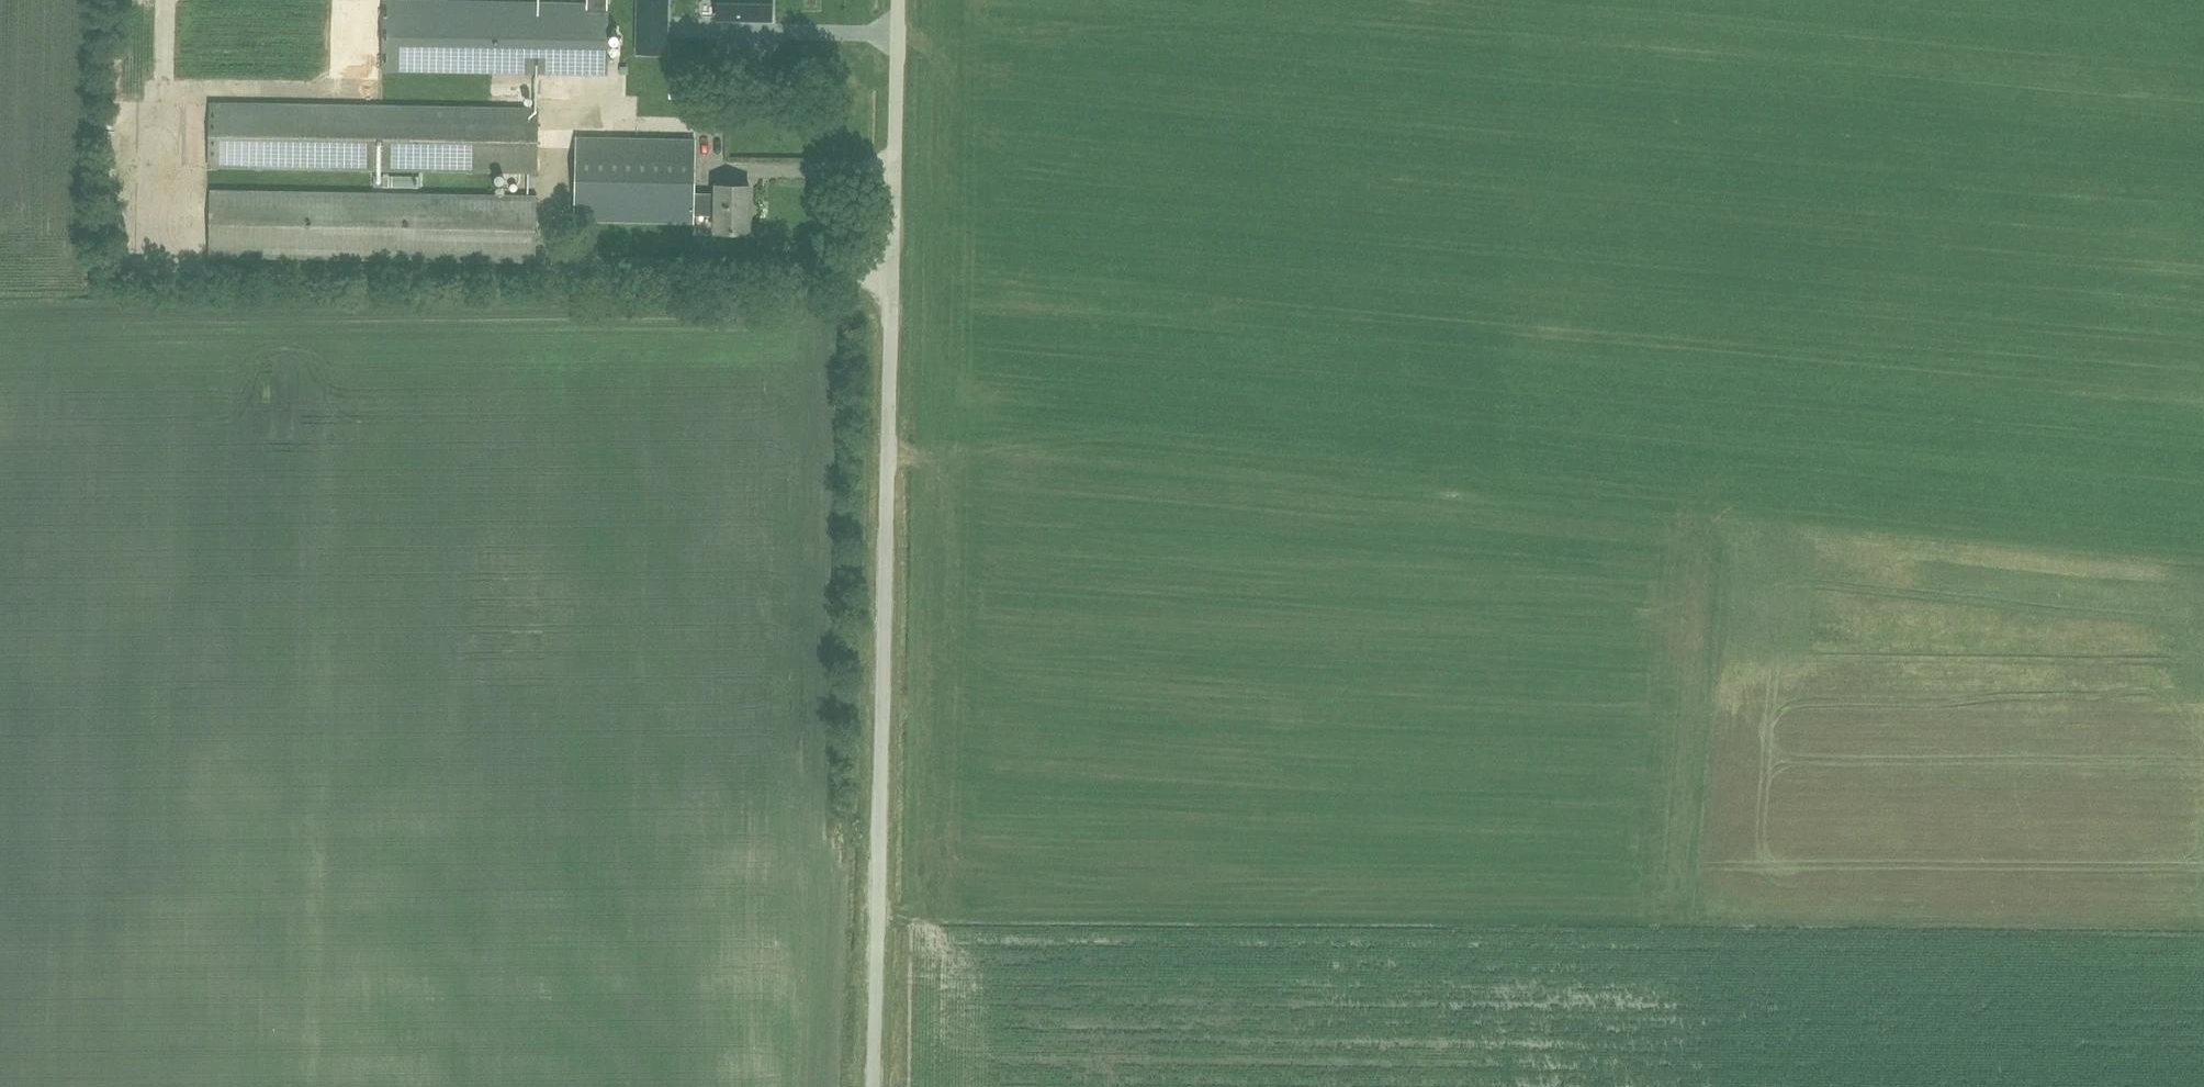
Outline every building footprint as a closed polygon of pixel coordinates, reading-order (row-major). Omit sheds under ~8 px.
[(432,0),(384,0),(383,70),(608,74),(609,3),(609,0),(587,0),(587,3),(432,0)] [(636,54),(668,55),(669,0),(637,0),(636,54)] [(538,172),(539,109),(212,103),(211,166),(538,172)] [(716,197),(694,196),(695,140),(578,137),(576,220),(693,223),(694,212),(716,212),(715,232),(749,232),(750,186),(716,185),(716,197)] [(536,261),(537,195),(210,189),(209,255),(536,261)]
